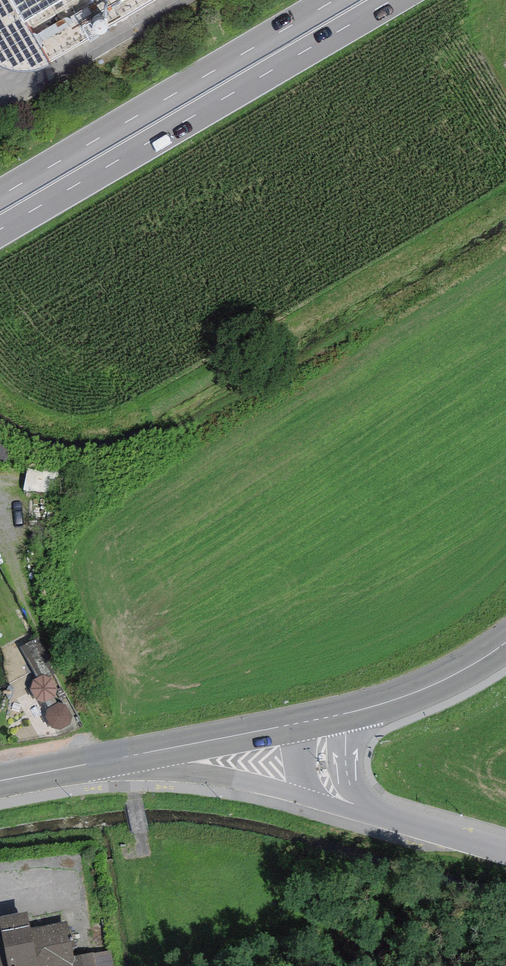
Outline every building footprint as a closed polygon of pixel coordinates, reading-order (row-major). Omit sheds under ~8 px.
[(12,69),(25,70),(39,68),(51,63),(158,0),(0,0),(0,65),(12,69)] [(42,636),(20,647),(36,678),(33,680),(30,690),(38,700),(46,702),(49,708),(46,712),(45,717),(51,728),(60,730),(70,725),(73,717),(66,705),(58,702),(57,703),(54,697),(56,694),(57,687),(53,681),(50,676),(59,670),(42,636)] [(0,916),(0,923),(3,937),(0,937),(0,965),(71,965),(70,958),(74,957),(67,921),(31,928),(28,911),(0,916)] [(70,958),(71,965),(113,965),(110,950),(74,957),(70,958)]
